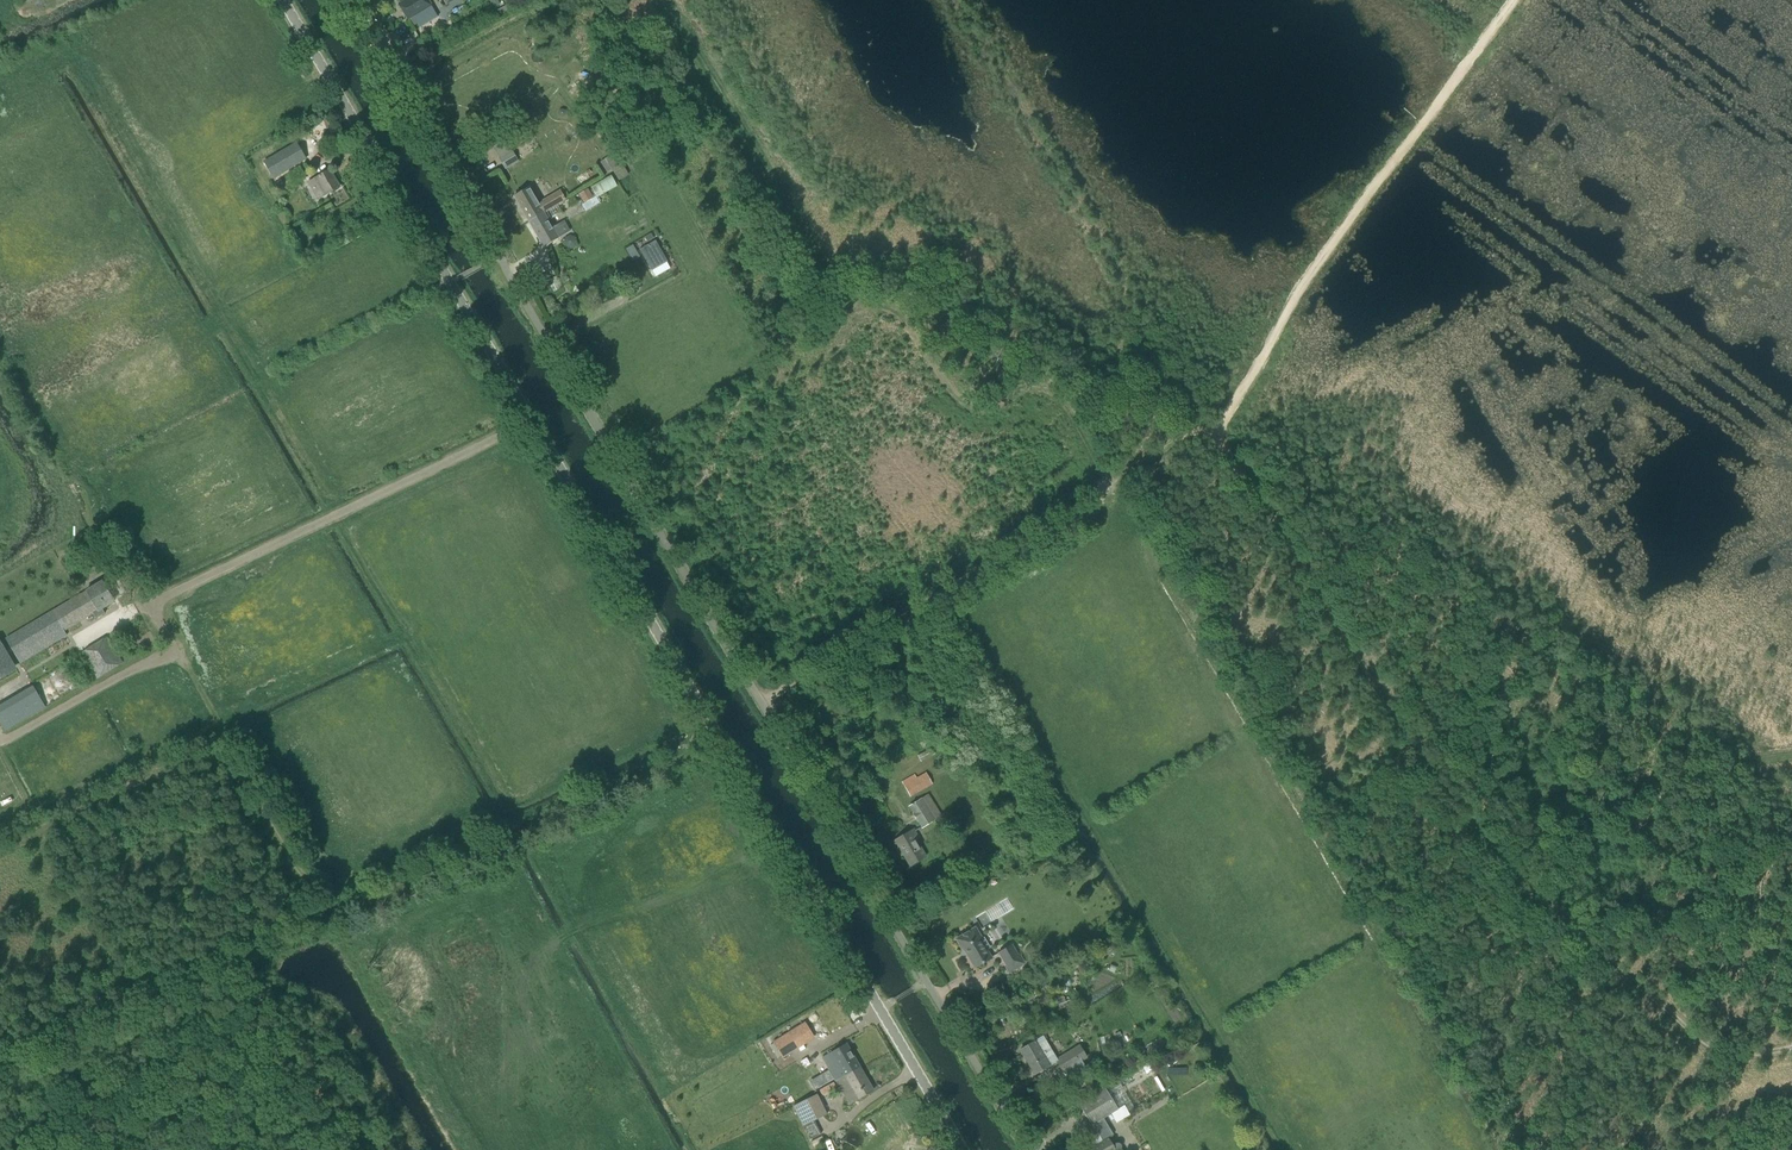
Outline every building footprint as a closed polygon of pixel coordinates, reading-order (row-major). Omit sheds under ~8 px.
[(399,5),(408,19),(409,19),(413,26),(426,19),(421,11),(431,6),(430,5),(428,0),(408,0),(399,5)] [(511,3),(498,11),(501,17),(509,13),(508,12),(515,9),(511,3)] [(295,140),(263,160),(273,176),(305,157),(295,140)] [(330,143),(322,148),(325,154),(334,148),(330,143)] [(499,159),(505,170),(519,162),(510,146),(500,152),(502,157),(499,159)] [(622,163),(612,169),(619,181),(629,175),(622,163)] [(288,174),(294,184),(306,178),(300,167),(288,174)] [(309,183),(319,200),(340,187),(330,171),(309,183)] [(279,177),(273,180),(278,189),(284,185),(279,177)] [(530,188),(514,197),(529,222),(544,213),(551,209),(557,206),(566,201),(561,190),(538,203),(530,188)] [(581,205),(585,212),(600,204),(596,197),(594,198),(588,189),(579,194),(584,203),(581,205)] [(556,207),(551,209),(555,216),(578,203),(574,197),(557,207),(557,206),(556,207)] [(529,222),(543,247),(570,232),(569,231),(564,221),(553,228),(544,213),(529,222)] [(564,237),(563,243),(566,248),(571,249),(575,247),(577,242),(574,237),(570,235),(564,237)] [(656,241),(640,250),(652,271),(668,262),(656,241)] [(551,286),(555,293),(563,288),(557,277),(551,280),(547,274),(535,281),(542,292),(551,286)] [(5,638),(4,635),(0,637),(0,640),(10,656),(14,653),(21,664),(67,636),(64,632),(93,614),(96,619),(105,614),(102,609),(115,601),(103,581),(61,607),(60,605),(36,619),(5,638)] [(87,661),(98,679),(123,663),(108,638),(83,654),(87,661)] [(11,668),(6,659),(0,662),(0,664),(1,666),(0,666),(0,674),(11,668)] [(0,717),(0,722),(5,731),(15,725),(8,712),(0,717)] [(918,756),(921,761),(934,754),(931,748),(918,756)] [(944,766),(936,770),(939,775),(947,771),(944,766)] [(902,782),(911,797),(933,785),(926,773),(916,778),(914,775),(902,782)] [(909,806),(922,828),(942,816),(928,794),(909,806)] [(902,851),(912,867),(922,861),(927,858),(917,841),(920,839),(914,829),(909,832),(911,834),(898,842),(896,839),(892,842),(899,853),(902,851)] [(963,948),(975,968),(992,958),(980,938),(981,938),(975,928),(956,939),(962,949),(963,948)] [(1006,968),(1009,973),(1023,965),(1012,946),(999,953),(1008,967),(1006,968)] [(1114,966),(1110,971),(1116,975),(1119,970),(1114,966)] [(1063,976),(1067,985),(1072,982),(1068,974),(1063,976)] [(1065,998),(1055,1003),(1058,1009),(1068,1004),(1065,998)] [(775,1043),(783,1056),(813,1037),(805,1024),(775,1043)] [(1045,1025),(1041,1027),(1046,1034),(1049,1032),(1045,1025)] [(1031,1044),(1021,1050),(1035,1074),(1057,1061),(1058,1061),(1057,1059),(1044,1037),(1036,1042),(1031,1044)] [(835,1079),(836,1081),(860,1068),(846,1044),(823,1058),(835,1079)] [(1058,1061),(1057,1061),(1063,1071),(1080,1061),(1073,1050),(1057,1059),(1058,1061)] [(1149,1063),(1142,1067),(1142,1068),(1147,1075),(1153,1070),(1149,1063)] [(821,1091),(833,1083),(832,1082),(829,1083),(820,1067),(809,1074),(805,1068),(795,1073),(805,1091),(786,1102),(789,1107),(820,1089),(821,1091)] [(836,1081),(838,1085),(850,1104),(873,1091),(860,1068),(836,1081)] [(1085,1102),(1079,1105),(1092,1125),(1093,1125),(1104,1119),(1113,1113),(1118,1110),(1118,1109),(1124,1106),(1128,1112),(1133,1109),(1118,1082),(1103,1091),(1085,1102)] [(794,1105),(810,1139),(821,1134),(815,1120),(827,1114),(818,1094),(794,1105)] [(768,1098),(772,1106),(779,1102),(775,1095),(768,1098)] [(1089,1149),(1120,1149),(1121,1149),(1121,1148),(1121,1147),(1121,1145),(1120,1144),(1119,1143),(1118,1143),(1116,1143),(1113,1145),(1109,1138),(1111,1137),(1114,1136),(1104,1119),(1093,1125),(1099,1136),(1089,1142),(1092,1148),(1089,1149)]
